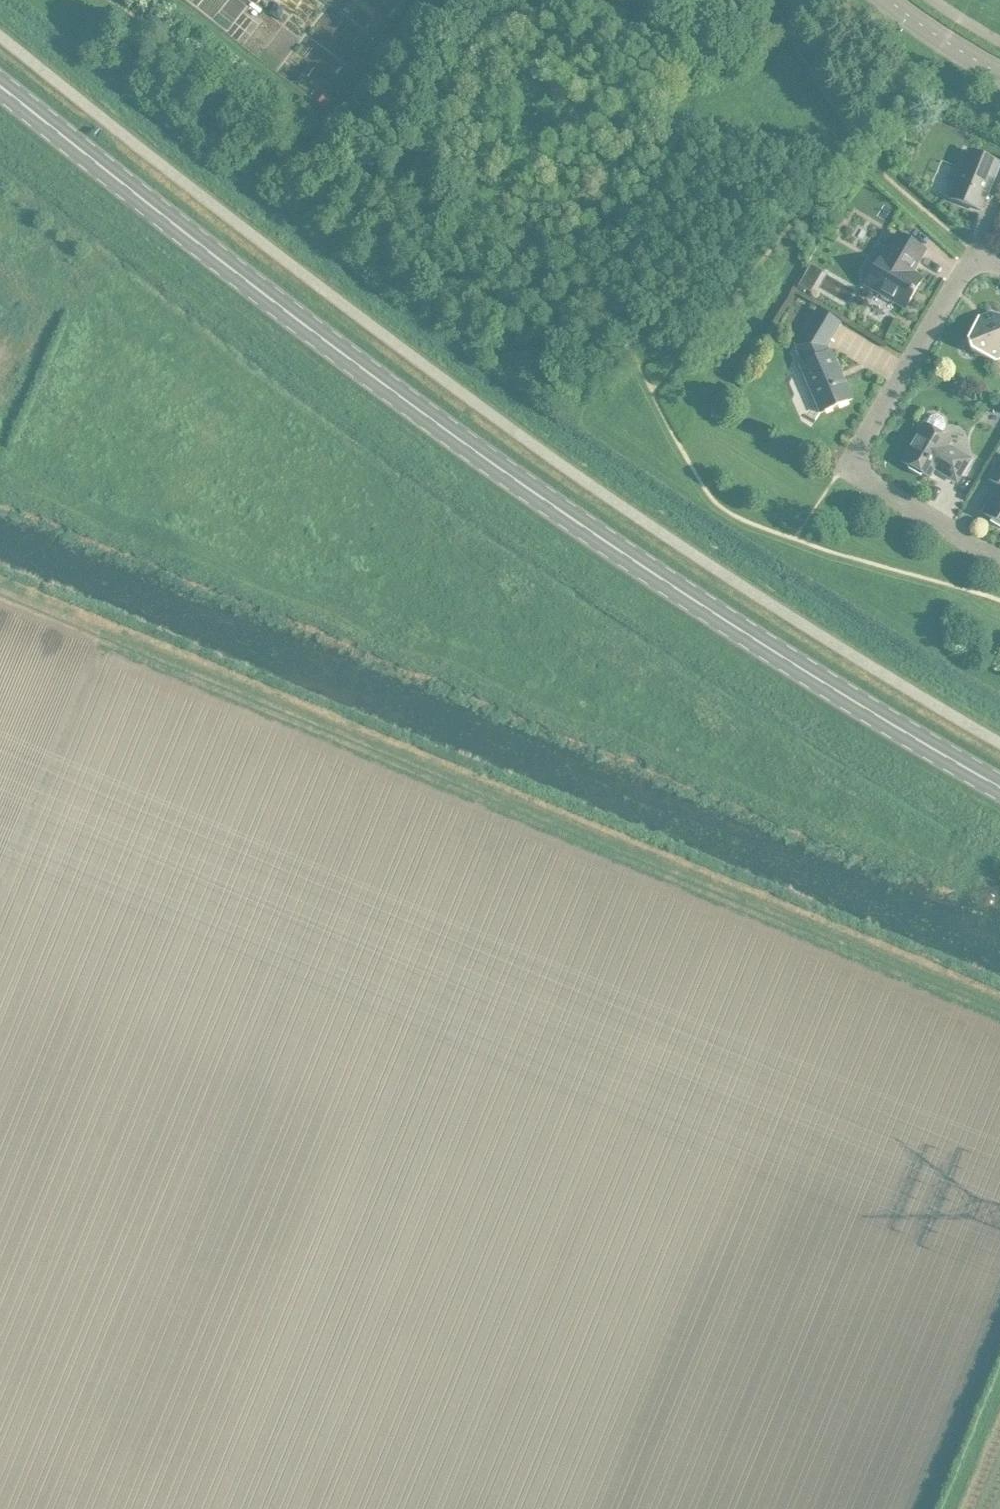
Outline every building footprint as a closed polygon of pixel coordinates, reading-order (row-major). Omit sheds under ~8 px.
[(948,197),(980,210),(990,185),(999,189),(999,161),(999,163),(967,150),(948,197)] [(882,254),(865,284),(879,293),(880,297),(887,301),(892,300),(905,308),(922,278),(912,272),(925,249),(897,233),(884,255),(882,254)] [(799,365),(820,412),(851,399),(831,351),(829,352),(826,346),(839,323),(817,310),(796,344),(795,345),(803,363),(799,365)] [(990,311),(988,316),(983,318),(978,316),(967,341),(971,351),(995,361),(999,359),(999,315),(990,311)] [(933,415),(928,417),(902,461),(907,464),(908,469),(919,475),(923,474),(928,477),(934,468),(956,481),(969,459),(947,446),(950,440),(938,433),(942,426),(941,420),(933,415)] [(999,523),(999,456),(987,478),(999,486),(983,513),(999,523)]
